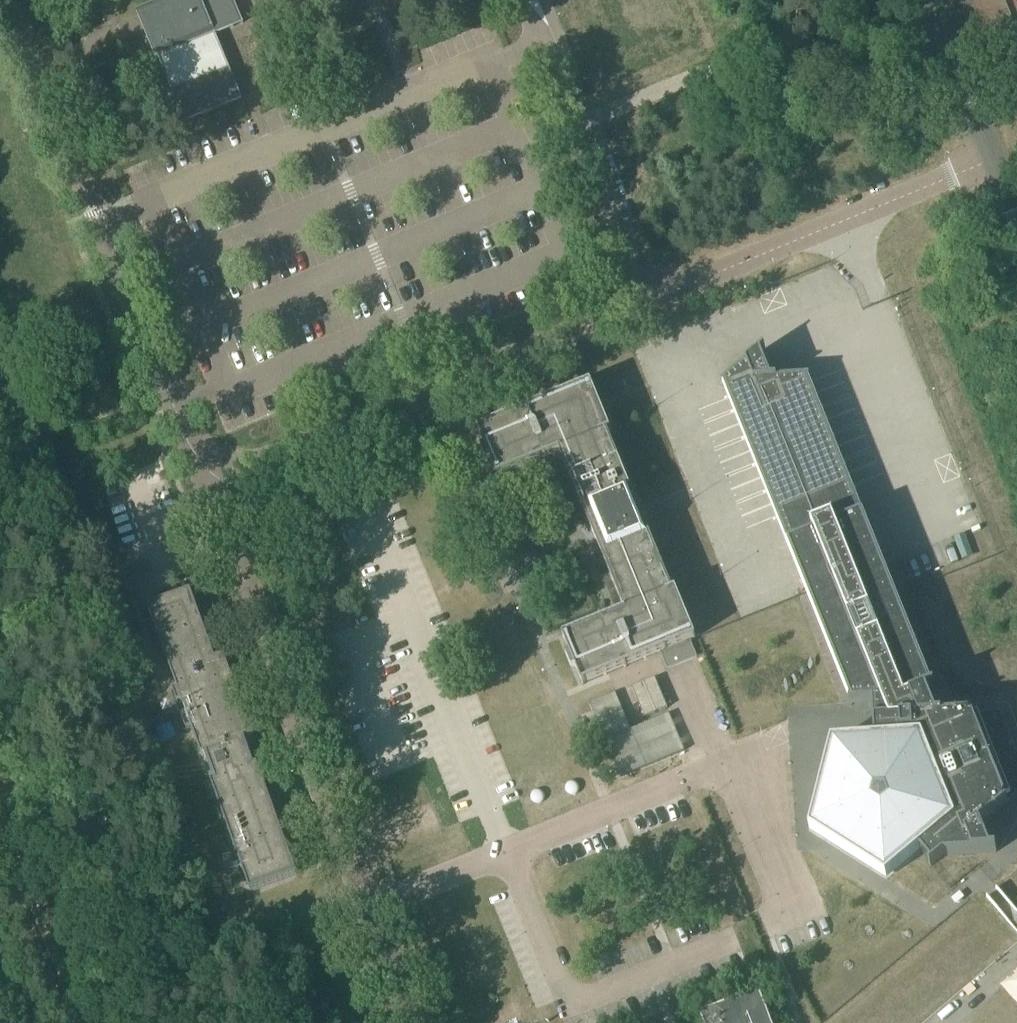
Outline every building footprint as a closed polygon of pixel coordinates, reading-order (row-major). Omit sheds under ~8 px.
[(139,15),(145,31),(146,31),(156,57),(214,34),(214,36),(216,35),(243,24),(237,11),(234,2),(233,0),(168,0),(138,12),(139,15)] [(230,72),(230,71),(174,93),(185,122),(189,121),(242,99),(236,85),(231,87),(225,74),(230,72)] [(728,395),(747,388),(797,508),(776,515),(851,703),(871,703),(875,768),(851,768),(839,819),(883,845),(900,831),(930,866),(941,856),(990,855),(978,826),(1016,794),(1016,756),(1000,712),(935,715),(925,691),(931,690),(848,486),(828,494),(784,376),(770,376),(758,348),(723,380),(728,395)] [(478,431),(491,463),(498,479),(546,459),(560,454),(563,462),(587,520),(589,524),(596,542),(598,545),(622,604),(623,606),(625,612),(627,616),(613,622),(611,618),(563,637),(570,654),(576,668),(582,685),(583,685),(608,675),(666,651),(685,643),(696,639),(676,591),(673,592),(670,585),(642,517),(635,501),(608,434),(611,432),(592,388),(591,385),(539,406),(516,415),(516,416),(478,431)] [(221,674),(216,661),(191,593),(177,598),(167,601),(164,603),(148,608),(168,664),(170,668),(178,690),(173,692),(178,706),(183,705),(184,709),(188,718),(202,757),(205,756),(215,782),(211,783),(250,893),(298,876),(259,768),(258,766),(254,768),(251,762),(256,760),(251,747),(247,749),(244,742),(254,739),(250,726),(248,721),(230,672),(230,671),(221,674)] [(655,681),(628,692),(641,725),(669,714),(655,681)] [(759,990),(699,1012),(703,1022),(772,1022),(759,990)]
